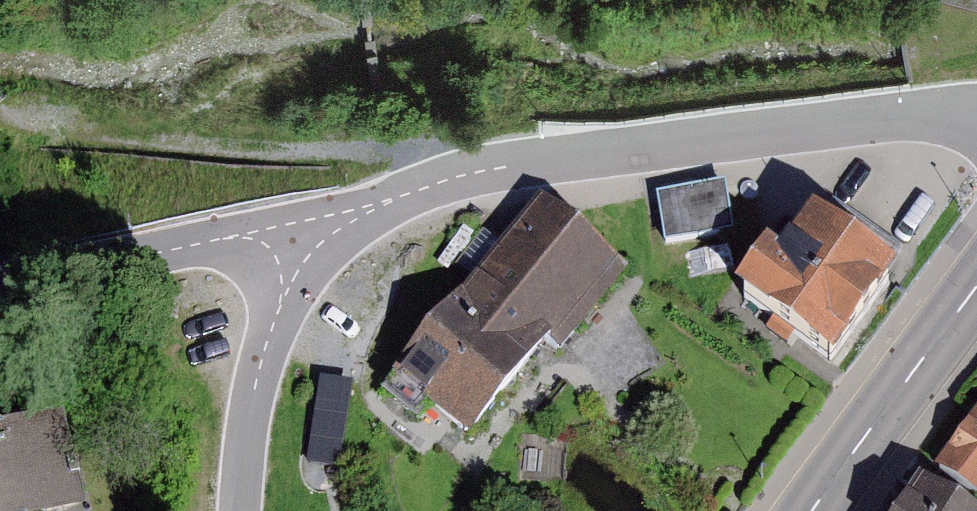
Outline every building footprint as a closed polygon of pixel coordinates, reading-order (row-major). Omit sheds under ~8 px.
[(976,11),(976,0),(934,0),(976,11)] [(726,176),(660,187),(668,236),(734,225),(726,176)] [(629,262),(541,190),(459,290),(530,348),(545,330),(562,343),(629,262)] [(897,260),(815,202),(783,247),(768,236),(737,280),(833,349),(897,260)] [(530,348),(459,290),(381,384),(416,411),(428,395),(469,427),(530,348)] [(320,373),(308,459),(339,463),(352,377),(320,373)] [(936,458),(976,487),(976,400),(936,458)] [(65,404),(0,417),(0,510),(37,510),(84,502),(65,404)] [(889,510),(976,510),(976,502),(918,465),(889,510)]
